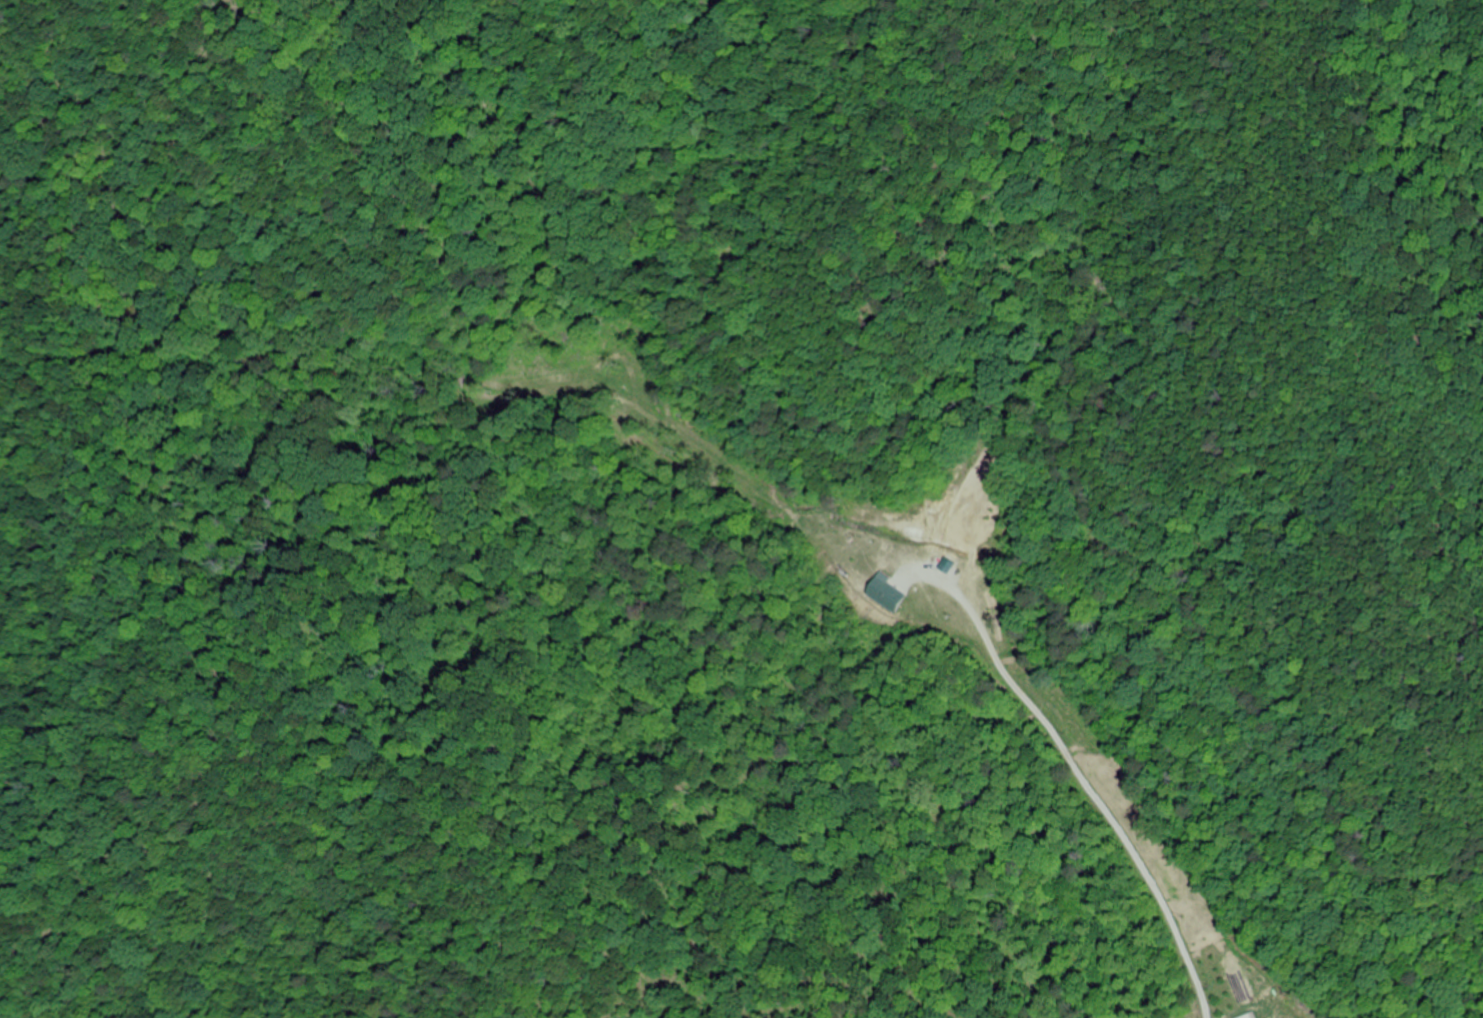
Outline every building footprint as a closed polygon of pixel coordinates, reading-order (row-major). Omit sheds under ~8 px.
[(899,616),(907,607),(875,579),(868,588),(899,616)]
